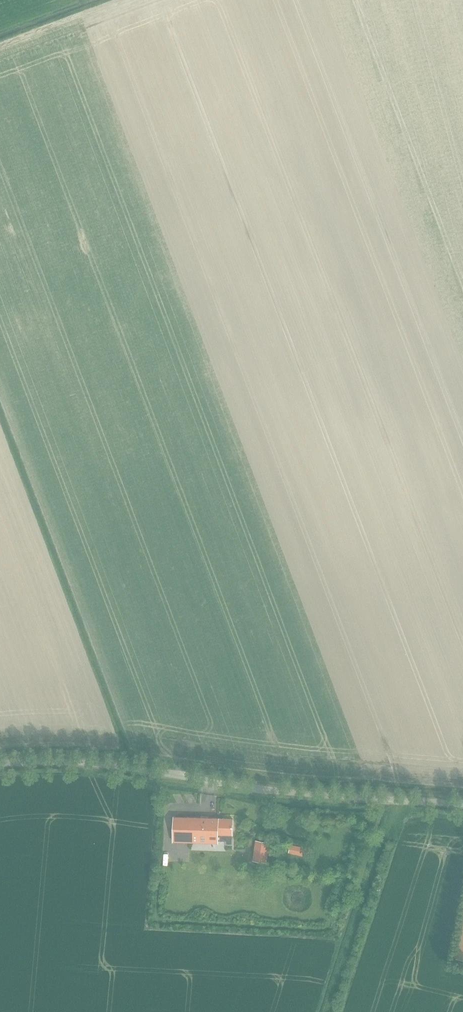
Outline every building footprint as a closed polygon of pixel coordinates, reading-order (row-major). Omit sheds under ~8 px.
[(174,817),(173,841),(192,842),(193,836),(208,837),(207,843),(218,843),(218,841),(225,841),(225,844),(232,845),(233,819),(174,817)] [(257,840),(254,859),(267,861),(270,842),(257,840)] [(194,844),(194,852),(210,853),(211,844),(194,844)]
